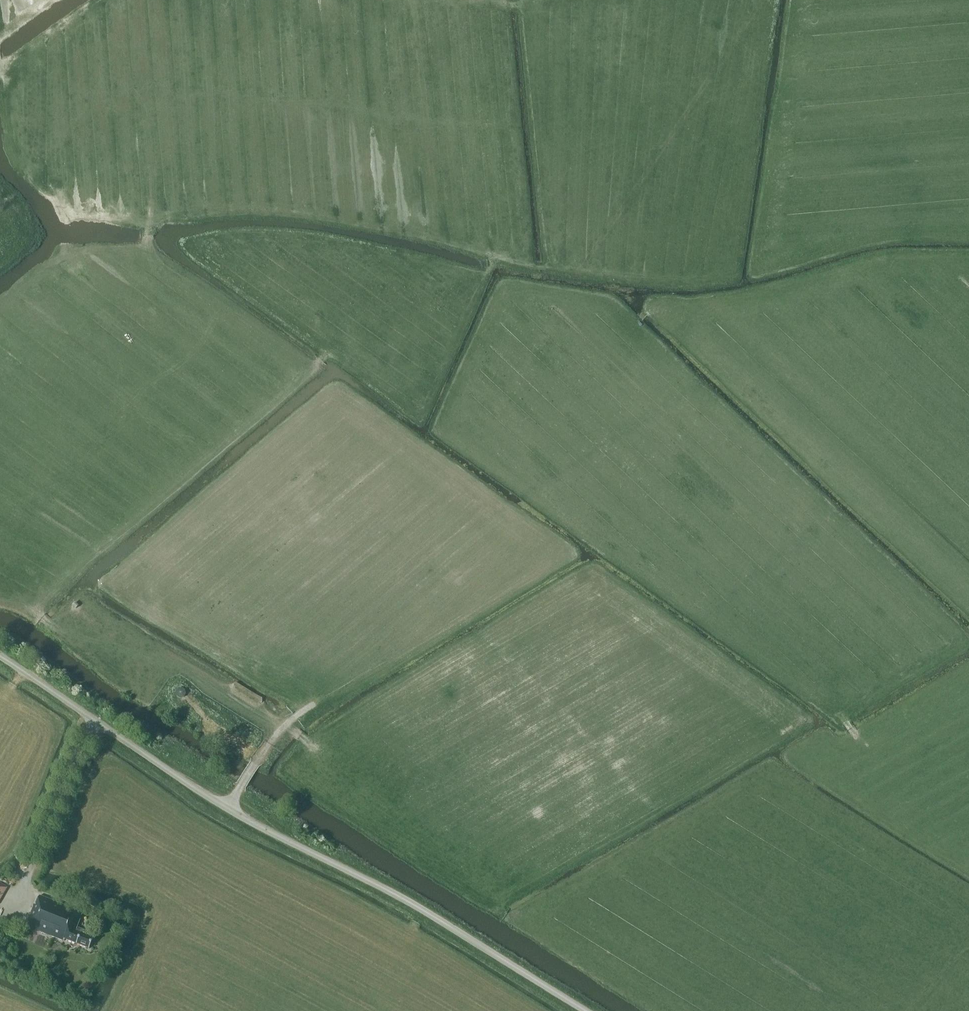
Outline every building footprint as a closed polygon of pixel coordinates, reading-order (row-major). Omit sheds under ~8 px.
[(83,914),(39,896),(36,905),(35,904),(26,926),(64,941),(65,940),(89,949),(93,939),(83,935),(85,931),(77,928),(83,914)]
